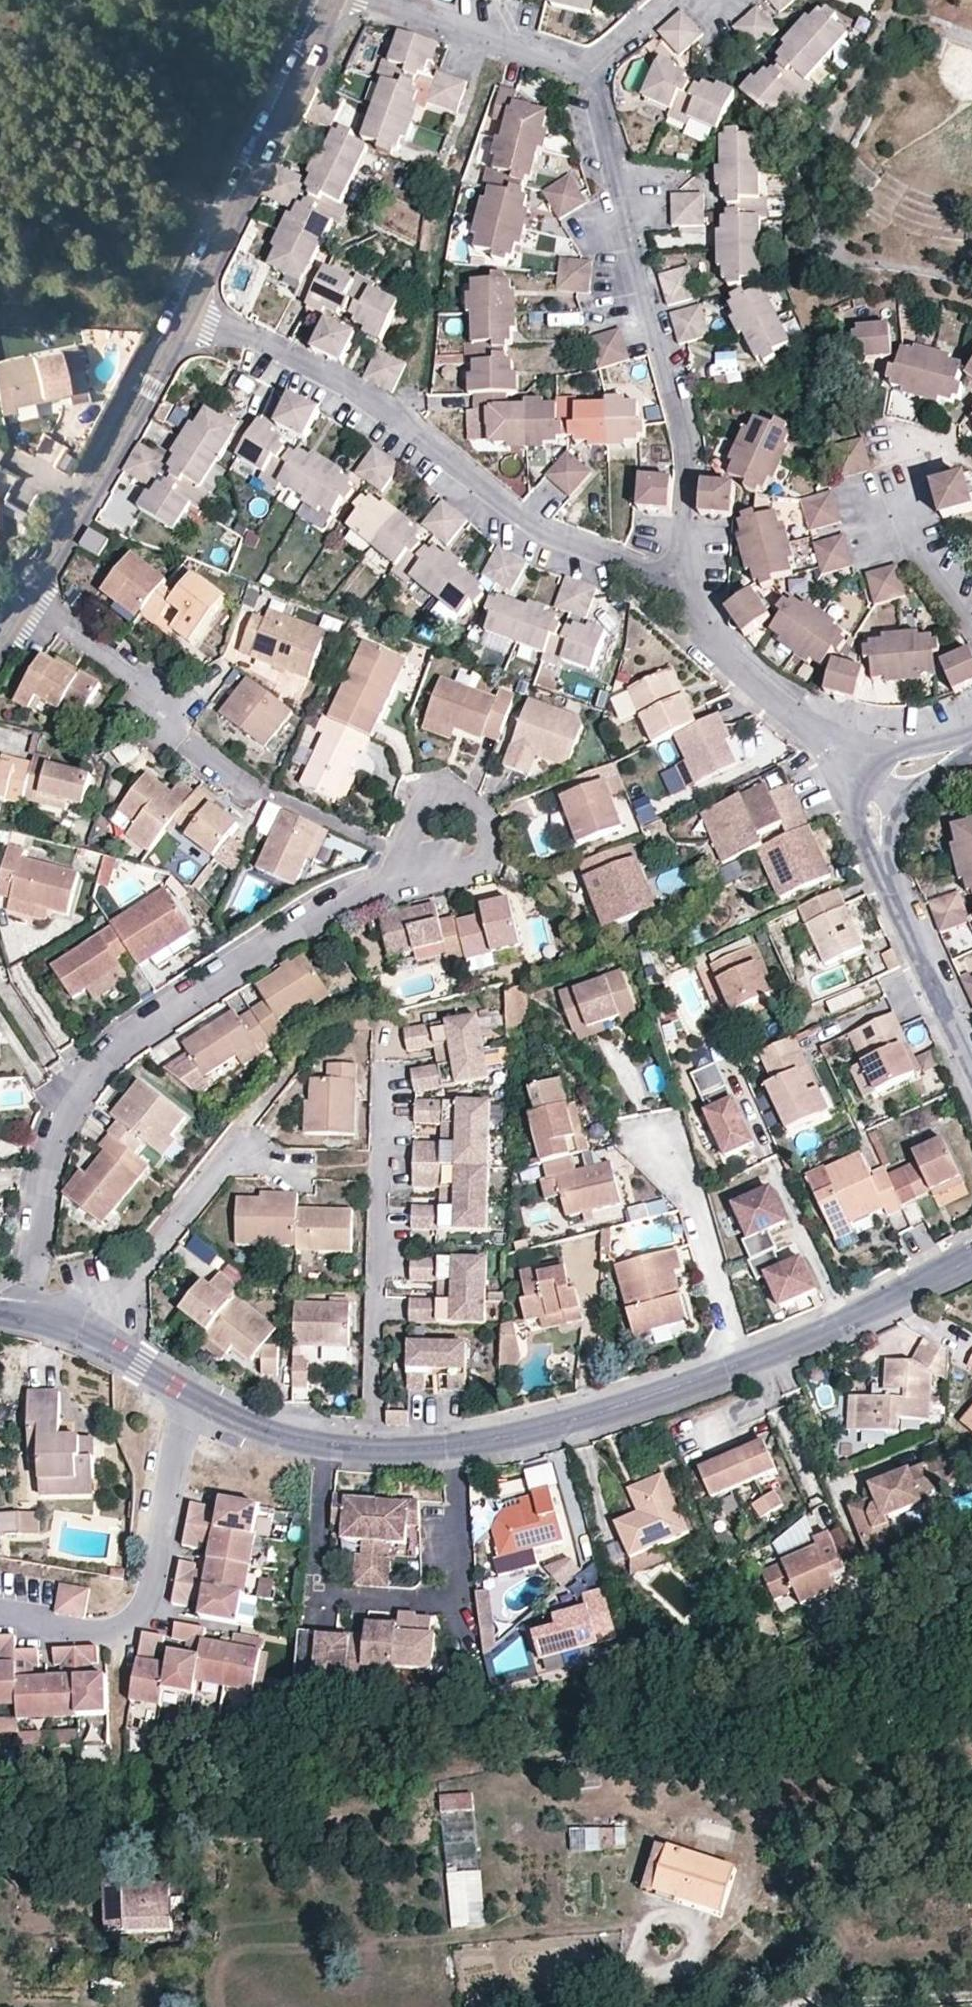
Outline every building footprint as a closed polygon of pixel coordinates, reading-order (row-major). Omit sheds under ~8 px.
[(554,7),(589,16),(593,0),(555,0),(554,7)] [(594,17),(599,0),(593,0),(589,16),(594,17)] [(640,11),(651,0),(630,0),(640,11)] [(782,14),(797,0),(769,0),(782,14)] [(780,31),(758,8),(736,30),(757,53),(780,31)] [(672,22),(660,33),(681,57),(705,36),(683,11),(672,22)] [(847,41),(851,37),(836,24),(840,19),(831,11),(826,15),(823,12),(819,17),(814,22),(801,36),(829,61),(833,57),(847,41)] [(797,33),(801,36),(814,22),(810,18),(797,33)] [(435,45),(401,33),(390,62),(390,64),(408,70),(406,75),(417,79),(419,79),(421,74),(425,75),(428,67),(429,63),(435,45)] [(784,46),(789,50),(801,36),(797,33),(784,46)] [(789,77),(794,72),(808,85),(809,83),(829,61),(801,36),(789,50),(784,55),(779,60),(784,64),(779,69),(781,70),(789,77)] [(833,57),(842,65),(856,49),(847,41),(833,57)] [(441,47),(435,45),(429,63),(434,65),(441,47)] [(377,79),(383,82),(390,64),(390,62),(384,59),(377,79)] [(663,60),(660,65),(677,72),(680,67),(663,60)] [(408,70),(390,64),(383,82),(402,87),(404,81),(415,84),(417,79),(406,75),(408,70)] [(643,98),(672,112),(680,94),(687,96),(691,88),(692,85),(687,82),(689,77),(683,75),(677,72),(660,65),(659,64),(643,98)] [(786,81),(782,86),(795,98),(808,85),(794,72),(789,77),(781,70),(778,74),(786,81)] [(760,83),(747,97),(774,122),(795,98),(782,86),(786,81),(778,74),(776,72),(771,77),(768,74),(765,78),(760,83)] [(468,84),(437,74),(427,104),(458,114),(468,84)] [(760,83),(756,79),(743,94),(747,97),(760,83)] [(383,82),(374,110),(410,122),(416,105),(418,99),(420,93),(416,91),(417,85),(415,84),(404,81),(402,87),(383,82)] [(795,98),(801,103),(815,89),(809,83),(808,85),(795,98)] [(693,100),(698,102),(690,120),(692,121),(717,133),(733,99),(718,91),(711,88),(705,85),(703,89),(698,87),(696,90),(693,100)] [(733,99),(736,93),(721,85),(718,91),(733,99)] [(316,87),(302,116),(331,129),(345,100),(316,87)] [(502,88),(495,119),(506,123),(503,141),(541,151),(546,133),(552,114),(535,110),(535,107),(516,103),(518,92),(510,90),(502,88)] [(687,96),(680,94),(672,112),(690,120),(698,102),(693,100),(696,90),(691,88),(687,96)] [(410,122),(414,123),(420,106),(416,105),(410,122)] [(403,140),(410,122),(374,110),(363,140),(380,146),(379,152),(391,156),(393,151),(399,152),(401,146),(403,140)] [(672,112),(669,119),(688,128),(692,121),(690,120),(672,112)] [(403,140),(408,142),(414,123),(410,122),(403,140)] [(340,134),(335,132),(328,146),(321,160),(355,176),(369,148),(352,140),(354,134),(343,129),(340,134)] [(541,151),(546,152),(551,134),(546,133),(541,151)] [(729,139),(724,139),(725,158),(725,170),(761,169),(760,138),(741,138),(741,133),(729,133),(729,139)] [(493,159),(498,161),(503,141),(497,140),(493,159)] [(503,141),(498,161),(496,172),(491,190),(512,196),(513,189),(524,191),(525,186),(529,187),(530,181),(534,181),(538,164),(541,151),(503,141)] [(321,160),(316,158),(308,175),(313,177),(321,160)] [(312,197),(322,201),(325,196),(342,204),(355,176),(321,160),(313,177),(312,180),(307,189),(312,192),(310,195),(312,197)] [(263,195),(292,209),(307,180),(277,165),(263,195)] [(761,169),(725,170),(725,190),(725,196),(725,203),(729,203),(729,208),(733,207),(743,208),(743,201),(762,201),(761,169)] [(483,188),(491,190),(496,172),(488,170),(483,188)] [(588,203),(570,176),(543,193),(561,221),(588,203)] [(488,203),(484,220),(523,231),(527,212),(529,206),(531,199),(526,198),(527,192),(524,191),(513,189),(512,196),(491,190),(488,203)] [(333,221),(342,204),(325,196),(322,201),(312,197),(309,203),(319,208),(316,213),(333,221)] [(676,228),(706,228),(705,197),(675,197),(675,221),(676,228)] [(770,200),(762,201),(743,201),(743,208),(733,207),(733,214),(743,214),(743,220),(762,220),(770,220),(770,200)] [(295,214),(293,217),(285,234),(319,250),(333,221),(316,213),(319,208),(309,203),(307,202),(305,207),(299,205),(295,214)] [(488,203),(483,202),(479,219),(484,220),(488,203)] [(333,221),(340,224),(348,207),(342,204),(333,221)] [(532,213),(527,212),(523,231),(528,232),(532,213)] [(293,217),(288,214),(280,231),(285,234),(293,217)] [(729,219),(725,220),(725,226),(725,233),(725,252),(763,251),(763,245),(762,230),(762,225),(762,220),(743,220),(743,214),(733,214),(729,214),(729,219)] [(474,238),(479,239),(484,220),(479,219),(474,238)] [(517,254),(519,247),(523,231),(484,220),(479,239),(476,251),(497,256),(495,262),(508,265),(510,259),(515,260),(517,254)] [(763,245),(775,245),(775,230),(762,230),(763,245)] [(272,249),(277,251),(285,234),(280,231),(272,249)] [(519,247),(524,248),(528,232),(523,231),(519,247)] [(272,261),(269,268),(300,283),(303,284),(311,267),(319,250),(285,234),(277,251),(272,261)] [(319,250),(311,267),(323,273),(325,268),(331,256),(319,250)] [(764,282),(763,251),(725,252),(725,271),(725,276),(726,283),(731,283),(731,289),(744,289),(744,282),(764,282)] [(558,291),(589,294),(593,263),(562,260),(558,291)] [(295,295),(309,302),(326,310),(329,311),(339,316),(342,311),(346,313),(347,312),(352,301),(346,298),(354,282),(325,268),(323,273),(311,267),(303,284),(300,283),(295,295)] [(669,307),(700,298),(690,268),(661,276),(669,307)] [(357,274),(354,282),(372,291),(375,283),(357,274)] [(495,275),(495,283),(475,283),(475,295),(475,315),(513,315),(513,295),(513,289),(513,282),(508,282),(508,275),(495,275)] [(347,312),(353,314),(358,304),(364,307),(372,291),(354,282),(346,298),(352,301),(347,312)] [(735,314),(738,319),(747,336),(780,319),(764,290),(748,298),(745,293),(733,299),(736,304),(732,306),(735,314)] [(372,291),(364,307),(358,304),(353,314),(352,316),(357,318),(355,324),(362,327),(366,329),(383,337),(400,304),(372,291)] [(309,302),(307,307),(324,315),(326,310),(309,302)] [(672,315),(681,346),(711,337),(702,306),(672,315)] [(514,332),(513,315),(475,315),(475,345),(476,365),(495,364),(495,358),(506,358),(506,351),(509,351),(509,345),(514,345),(514,339),(514,332)] [(738,319),(733,321),(742,339),(747,336),(738,319)] [(780,360),(776,355),(794,346),(780,319),(747,336),(756,355),(760,363),(765,360),(767,367),(780,360)] [(314,350),(342,364),(356,335),(328,322),(321,337),(314,350)] [(893,342),(891,327),(860,330),(860,336),(861,345),(893,342)] [(366,329),(364,334),(381,342),(383,337),(366,329)] [(590,339),(599,370),(632,361),(622,330),(590,339)] [(862,356),(862,361),(877,360),(894,358),(893,342),(861,345),(862,356)] [(1,413),(14,410),(13,404),(67,392),(69,402),(87,398),(85,389),(75,344),(0,361),(0,409),(1,413)] [(475,345),(467,345),(468,365),(476,365),(475,345)] [(934,358),(935,353),(918,349),(917,354),(934,358)] [(363,379),(392,392),(406,364),(378,350),(363,379)] [(917,354),(904,350),(899,370),(893,369),(890,382),(895,383),(894,388),(900,389),(907,391),(924,396),(934,358),(917,354)] [(953,363),(954,358),(935,353),(934,358),(953,363)] [(506,358),(495,358),(495,364),(476,365),(476,378),(476,395),(509,395),(515,395),(515,377),(515,371),(515,363),(509,364),(509,358),(506,358)] [(953,363),(934,358),(924,396),(942,400),(949,402),(955,404),(956,400),(961,401),(965,387),(960,386),(965,366),(953,363)] [(907,391),(905,397),(922,401),(924,396),(907,391)] [(491,411),(492,431),(492,447),(510,447),(528,446),(528,406),(510,406),(509,395),(476,395),(476,404),(476,412),(487,411),(491,411)] [(924,396),(922,401),(940,406),(942,400),(924,396)] [(285,414),(277,427),(306,442),(320,414),(292,399),(285,414)] [(609,445),(628,445),(634,445),(641,445),(641,438),(646,438),(646,425),(640,425),(640,405),(627,406),(609,406),(609,445)] [(528,406),(528,446),(548,446),(555,446),(561,446),(561,441),(566,441),(566,439),(566,426),(560,426),(560,406),(545,406),(528,406)] [(609,445),(609,406),(577,406),(560,406),(560,426),(566,426),(566,439),(571,439),(571,442),(578,441),(578,445),(586,445),(592,445),(609,445)] [(207,410),(197,427),(187,443),(219,463),(228,447),(236,435),(235,434),(238,429),(221,419),(212,413),(207,410)] [(238,429),(239,427),(222,417),(221,419),(238,429)] [(776,427),(758,419),(752,431),(744,449),(778,465),(786,448),(792,436),(788,434),(790,428),(778,422),(776,427)] [(274,435),(276,432),(260,422),(257,426),(274,435)] [(235,434),(236,435),(228,447),(240,454),(255,430),(242,423),(239,427),(238,429),(235,434)] [(182,440),(187,443),(197,427),(191,424),(182,440)] [(263,474),(273,458),(279,461),(285,452),(287,450),(282,447),(285,442),(279,438),(274,435),(257,426),(255,430),(240,454),(237,458),(263,474)] [(738,446),(744,449),(752,431),(746,428),(738,446)] [(40,434),(31,453),(50,462),(59,442),(40,434)] [(863,438),(832,446),(840,477),(855,473),(871,469),(863,438)] [(187,443),(182,440),(171,457),(176,460),(187,443)] [(168,461),(139,443),(123,472),(150,488),(168,461)] [(173,479),(182,485),(186,479),(202,489),(203,488),(219,463),(187,443),(176,460),(175,463),(170,470),(174,472),(171,478),(173,479)] [(744,449),(738,446),(730,463),(736,466),(744,449)] [(356,475),(382,492),(402,467),(374,448),(356,475)] [(778,465),(784,467),(792,451),(786,448),(778,465)] [(778,465),(744,449),(736,466),(730,478),(749,486),(747,490),(759,496),(761,491),(765,493),(771,481),(778,465)] [(273,458),(263,474),(281,485),(291,468),(284,465),(290,455),(285,452),(279,461),(273,458)] [(284,465),(291,468),(281,485),(306,500),(325,468),(311,459),(304,455),(299,452),(297,456),(292,453),(290,455),(284,465)] [(546,478),(570,498),(592,474),(568,454),(546,478)] [(314,455),(311,459),(325,468),(328,464),(314,455)] [(328,464),(325,468),(342,478),(345,474),(328,464)] [(771,481),(776,483),(784,467),(778,465),(771,481)] [(323,510),(334,517),(343,501),(349,505),(356,493),(351,491),(355,485),(348,482),(342,478),(325,468),(306,500),(323,510)] [(277,492),(281,485),(263,474),(259,481),(277,492)] [(966,476),(932,486),(937,503),(941,520),(971,511),(971,498),(969,488),(966,476)] [(177,496),(193,505),(202,489),(186,479),(182,485),(173,479),(170,484),(180,490),(177,496)] [(675,483),(642,480),(639,512),(673,515),(674,499),(675,483)] [(154,495),(153,497),(144,511),(177,531),(193,505),(177,496),(180,490),(170,484),(167,483),(164,487),(161,485),(154,495)] [(701,517),(733,519),(736,487),(704,485),(703,500),(701,517)] [(193,505),(198,509),(209,491),(203,488),(202,489),(193,505)] [(838,510),(833,493),(803,502),(812,531),(842,523),(838,510)] [(140,508),(144,511),(153,497),(148,494),(140,508)] [(356,510),(360,514),(348,528),(374,549),(397,520),(382,508),(378,504),(371,499),(367,503),(363,500),(356,510)] [(306,500),(303,505),(320,515),(323,510),(306,500)] [(468,522),(443,501),(423,527),(447,546),(468,522)] [(386,503),(382,508),(397,520),(401,516),(386,503)] [(742,531),(743,537),(748,555),(786,546),(781,527),(778,515),(758,520),(756,515),(743,517),(745,523),(740,525),(742,531)] [(401,516),(397,520),(411,531),(415,527),(401,516)] [(411,531),(397,520),(374,549),(397,568),(410,554),(414,557),(420,549),(422,547),(418,543),(421,539),(416,535),(411,531)] [(787,526),(781,527),(786,546),(792,544),(787,526)] [(81,547),(99,557),(109,542),(91,531),(81,547)] [(743,537),(738,539),(743,556),(748,555),(743,537)] [(845,537),(815,545),(824,576),(854,568),(849,552),(845,537)] [(790,561),(796,559),(792,544),(786,546),(790,561)] [(757,585),(762,584),(763,590),(775,587),(774,580),(794,574),(790,561),(786,546),(748,555),(753,572),(755,579),(757,585)] [(528,563),(498,548),(483,576),(512,592),(528,563)] [(397,568),(411,579),(424,565),(418,560),(425,552),(420,549),(414,557),(410,554),(397,568)] [(425,552),(418,560),(424,565),(411,579),(414,582),(436,599),(460,571),(445,558),(440,554),(435,550),(431,554),(426,550),(425,552)] [(460,571),(464,567),(449,555),(445,558),(460,571)] [(747,574),(753,572),(748,555),(743,556),(747,574)] [(137,621),(141,616),(164,587),(167,583),(133,556),(103,594),(114,603),(132,617),(137,621)] [(907,596),(898,566),(884,571),(868,576),(876,605),(907,596)] [(397,568),(392,574),(408,587),(414,582),(411,579),(397,568)] [(481,595),(484,590),(470,579),(460,571),(436,599),(459,618),(472,604),(476,608),(485,598),(481,595)] [(173,631),(190,645),(224,601),(193,576),(177,596),(164,587),(141,616),(154,627),(162,618),(175,628),(173,631)] [(587,620),(599,589),(567,578),(556,609),(587,620)] [(754,593),(728,613),(744,639),(772,620),(754,593)] [(103,594),(99,600),(110,608),(114,603),(103,594)] [(492,602),(488,614),(493,616),(487,634),(516,644),(529,609),(516,605),(500,599),(498,603),(492,602)] [(779,612),(784,615),(771,633),(776,636),(783,641),(797,651),(820,618),(806,608),(795,601),(792,605),(786,601),(779,612)] [(128,622),(132,617),(114,603),(110,608),(128,622)] [(531,605),(529,609),(547,616),(549,611),(531,605)] [(809,605),(806,608),(820,618),(823,614),(809,605)] [(547,616),(529,609),(516,644),(545,655),(551,638),(558,639),(562,629),(563,627),(558,625),(559,620),(553,618),(547,616)] [(269,613),(266,621),(253,655),(278,663),(275,670),(309,681),(326,633),(269,613)] [(823,614),(820,618),(835,628),(838,624),(823,614)] [(252,658),(253,655),(266,621),(255,617),(241,654),(252,658)] [(173,631),(175,628),(162,618),(154,627),(168,638),(173,631)] [(824,669),(836,652),(841,655),(848,644),(843,641),(846,636),(835,628),(820,618),(797,651),(814,662),(817,664),(824,669)] [(565,662),(592,672),(606,638),(589,631),(584,629),(576,627),(575,631),(568,629),(567,631),(563,642),(569,644),(563,661),(565,662)] [(590,627),(589,631),(606,638),(608,633),(590,627)] [(545,655),(563,661),(569,644),(563,642),(567,631),(562,629),(558,639),(551,638),(545,655)] [(487,635),(481,647),(506,658),(511,646),(487,635)] [(937,677),(935,655),(941,655),(940,649),(940,643),(935,644),(935,638),(920,639),(903,640),(906,679),(925,678),(937,677)] [(867,662),(872,661),(874,681),(881,681),(887,680),(906,679),(903,640),(885,642),(872,643),(872,649),(866,649),(867,662)] [(783,641),(780,646),(794,656),(797,651),(783,641)] [(362,644),(327,719),(371,739),(406,664),(362,644)] [(797,651),(794,656),(810,667),(814,662),(797,651)] [(956,695),(971,688),(971,653),(957,659),(943,666),(956,695)] [(252,658),(251,662),(275,670),(278,663),(253,655),(252,658)] [(545,655),(543,662),(562,669),(565,662),(563,661),(545,655)] [(18,698),(31,705),(36,698),(41,701),(78,723),(100,684),(81,673),(78,678),(43,656),(18,698)] [(78,678),(81,673),(59,659),(56,664),(78,678)] [(826,694),(857,704),(866,673),(836,663),(826,694)] [(677,702),(684,699),(682,694),(672,670),(665,673),(677,702)] [(665,673),(630,689),(655,745),(673,737),(697,727),(684,699),(677,702),(665,673)] [(248,678),(220,714),(267,749),(294,713),(248,678)] [(501,692),(497,701),(442,680),(426,720),(455,731),(483,740),(487,729),(490,722),(504,728),(516,697),(501,692)] [(36,698),(31,705),(37,709),(41,701),(36,698)] [(517,773),(527,747),(572,761),(584,728),(580,717),(531,701),(504,769),(517,773)] [(337,801),(348,776),(360,751),(365,753),(371,739),(327,719),(324,717),(317,732),(323,735),(302,787),(337,801)] [(697,727),(673,737),(686,765),(684,766),(693,788),(735,770),(728,754),(724,746),(729,744),(717,718),(697,727)] [(426,720),(423,728),(452,740),(455,731),(426,720)] [(490,722),(487,729),(502,734),(504,728),(490,722)] [(131,738),(122,742),(134,756),(143,746),(131,738)] [(656,750),(663,765),(678,759),(672,743),(656,750)] [(308,770),(312,746),(300,744),(296,768),(308,770)] [(572,761),(527,747),(517,773),(531,777),(538,759),(562,767),(572,761)] [(24,802),(66,811),(68,804),(84,808),(92,776),(49,766),(50,758),(36,755),(33,764),(24,802)] [(3,757),(1,765),(18,768),(19,760),(3,757)] [(23,805),(24,802),(33,764),(19,760),(18,768),(1,765),(0,764),(0,801),(23,805)] [(594,772),(600,788),(605,787),(610,800),(627,794),(622,780),(615,782),(609,766),(594,772)] [(684,766),(676,770),(686,791),(693,788),(684,766)] [(177,780),(169,790),(147,774),(118,812),(135,826),(127,837),(149,853),(174,821),(195,794),(177,780)] [(356,780),(348,776),(337,801),(345,805),(356,780)] [(563,803),(581,849),(623,833),(610,800),(605,787),(600,788),(563,803)] [(195,794),(174,821),(190,834),(187,838),(213,859),(216,856),(231,837),(240,825),(213,805),(216,801),(200,788),(195,794)] [(769,797),(765,790),(703,817),(725,867),(760,851),(806,830),(788,789),(769,797)] [(643,827),(657,821),(648,800),(634,805),(643,827)] [(261,820),(276,827),(282,812),(268,806),(261,820)] [(257,870),(295,887),(306,863),(315,844),(300,838),(306,823),(282,812),(276,827),(257,870)] [(961,861),(971,859),(971,822),(969,822),(953,826),(958,845),(961,861)] [(331,833),(306,823),(300,838),(315,844),(306,863),(316,867),(331,833)] [(806,830),(760,851),(784,902),(829,879),(819,856),(806,830)] [(216,856),(239,874),(243,864),(226,851),(235,840),(231,837),(216,856)] [(226,851),(243,864),(248,851),(235,840),(226,851)] [(958,845),(952,847),(956,863),(961,861),(958,845)] [(77,876),(23,859),(25,850),(10,846),(4,861),(0,875),(0,898),(8,901),(7,904),(46,916),(64,922),(77,876)] [(630,846),(581,866),(608,934),(658,914),(630,846)] [(961,861),(966,882),(967,887),(969,893),(971,893),(971,859),(961,861)] [(961,861),(956,863),(961,884),(966,882),(961,861)] [(156,895),(165,890),(174,877),(172,875),(163,872),(148,883),(156,895)] [(139,967),(147,962),(179,942),(193,931),(165,890),(156,895),(111,924),(113,927),(130,953),(139,967)] [(959,892),(929,902),(940,932),(970,921),(959,892)] [(837,894),(801,910),(825,967),(862,950),(852,929),(837,894)] [(457,924),(467,962),(518,948),(507,900),(478,908),(479,912),(480,918),(474,919),(457,924)] [(7,904),(5,912),(43,924),(46,916),(7,904)] [(379,923),(390,963),(447,949),(450,966),(467,962),(457,924),(456,920),(439,925),(434,908),(379,923)] [(87,989),(121,967),(118,962),(130,953),(113,927),(52,968),(73,999),(87,989)] [(147,962),(154,973),(186,951),(179,942),(147,962)] [(768,998),(760,981),(753,966),(759,964),(753,950),(714,967),(735,1013),(752,1006),(768,998)] [(900,968),(892,950),(882,955),(890,973),(900,968)] [(266,1034),(280,1024),(310,1003),(328,991),(307,958),(260,991),(268,1004),(253,1013),(266,1034)] [(759,964),(753,966),(760,981),(766,979),(759,964)] [(87,989),(95,1000),(128,977),(121,967),(87,989)] [(638,1018),(621,971),(560,992),(575,1035),(577,1034),(603,1025),(621,1018),(622,1024),(638,1018)] [(971,1002),(971,978),(963,982),(971,1002)] [(506,987),(507,1021),(528,1019),(524,982),(506,987)] [(333,998),(328,991),(310,1003),(315,1010),(333,998)] [(416,1091),(490,1079),(476,1005),(404,1019),(409,1048),(435,1044),(443,1043),(446,1062),(438,1063),(412,1068),(416,1091)] [(215,1073),(219,1078),(243,1062),(240,1057),(256,1046),(259,1051),(272,1043),(266,1034),(253,1013),(252,1012),(240,1020),(234,1012),(184,1047),(190,1055),(166,1072),(201,1098),(213,1088),(207,1079),(215,1073)] [(481,1020),(486,1043),(505,1038),(499,1015),(481,1020)] [(916,1084),(924,1080),(911,1052),(895,1015),(887,1019),(916,1084)] [(355,1020),(355,1031),(372,1031),(372,1018),(355,1020)] [(857,1032),(869,1060),(858,1065),(874,1102),(916,1084),(887,1019),(857,1032)] [(286,1033),(280,1024),(266,1034),(272,1043),(286,1033)] [(577,1034),(580,1042),(606,1032),(603,1025),(577,1034)] [(858,1065),(869,1060),(857,1032),(846,1037),(858,1065)] [(810,1074),(802,1055),(795,1040),(776,1048),(757,1057),(769,1086),(789,1133),(820,1119),(801,1077),(810,1074)] [(438,1063),(446,1062),(443,1043),(435,1044),(438,1063)] [(821,1048),(826,1058),(835,1054),(830,1043),(821,1048)] [(491,1076),(505,1076),(505,1057),(491,1056),(491,1076)] [(725,1159),(746,1150),(744,1145),(750,1142),(716,1064),(691,1075),(725,1159)] [(306,1105),(305,1136),(355,1136),(357,1066),(328,1066),(327,1081),(311,1081),(310,1105),(306,1105)] [(810,1074),(801,1077),(820,1119),(829,1115),(810,1074)] [(134,1156),(143,1144),(156,1153),(169,1137),(183,1118),(137,1080),(126,1094),(132,1098),(123,1109),(118,1105),(108,1117),(117,1123),(107,1136),(109,1137),(134,1156)] [(536,1115),(531,1116),(543,1165),(569,1158),(578,1156),(590,1152),(586,1135),(584,1136),(577,1138),(568,1107),(566,1108),(558,1081),(529,1090),(536,1115)] [(132,1098),(126,1094),(118,1105),(123,1109),(132,1098)] [(413,1164),(489,1167),(491,1102),(416,1100),(415,1122),(441,1124),(448,1124),(448,1144),(440,1144),(414,1143),(413,1164)] [(577,1138),(584,1136),(576,1105),(568,1107),(577,1138)] [(899,1118),(878,1126),(893,1164),(914,1156),(899,1118)] [(440,1144),(448,1144),(448,1124),(441,1124),(440,1144)] [(67,1199),(102,1226),(150,1168),(134,1156),(109,1137),(100,1149),(104,1153),(86,1176),(67,1199)] [(156,1153),(164,1160),(176,1144),(169,1137),(156,1153)] [(901,1208),(929,1195),(961,1181),(943,1143),(914,1157),(917,1163),(886,1177),(901,1208)] [(563,1198),(568,1218),(621,1205),(607,1148),(590,1152),(578,1156),(583,1171),(573,1174),(569,1158),(543,1165),(540,1166),(545,1181),(558,1178),(563,1198)] [(858,1246),(849,1228),(885,1211),(888,1217),(902,1210),(901,1208),(886,1177),(885,1175),(870,1182),(859,1157),(808,1181),(842,1254),(858,1246)] [(439,1187),(447,1188),(446,1209),(438,1209),(412,1208),(412,1230),(487,1234),(489,1167),(413,1164),(412,1186),(439,1187)] [(86,1176),(81,1173),(62,1196),(67,1199),(86,1176)] [(538,1183),(542,1203),(563,1198),(558,1178),(545,1181),(538,1183)] [(929,1195),(933,1203),(964,1188),(961,1181),(929,1195)] [(447,1188),(439,1187),(438,1209),(446,1209),(447,1188)] [(774,1251),(777,1250),(768,1232),(786,1224),(773,1196),(767,1199),(765,1195),(735,1208),(749,1240),(744,1243),(752,1261),(774,1251)] [(238,1200),(236,1246),(297,1249),(299,1210),(299,1201),(281,1201),(262,1200),(238,1200)] [(632,1224),(667,1214),(663,1200),(628,1210),(632,1224)] [(297,1249),(297,1253),(352,1254),(352,1212),(299,1210),(297,1249)] [(602,1265),(611,1264),(613,1231),(603,1233),(602,1265)] [(682,1271),(677,1251),(616,1268),(638,1343),(654,1339),(653,1334),(688,1323),(682,1297),(677,1299),(670,1274),(675,1273),(682,1271)] [(782,1270),(774,1251),(752,1261),(748,1263),(757,1282),(766,1278),(781,1309),(817,1293),(802,1261),(782,1270)] [(435,1285),(443,1285),(442,1305),(434,1304),(409,1304),(409,1325),(485,1329),(486,1264),(410,1260),(410,1284),(435,1285)] [(566,1320),(568,1326),(584,1322),(578,1293),(572,1294),(570,1285),(565,1262),(521,1272),(528,1301),(522,1302),(526,1323),(541,1320),(556,1317),(558,1322),(566,1320)] [(677,1299),(682,1297),(675,1273),(670,1274),(677,1299)] [(211,1287),(204,1282),(180,1312),(199,1327),(207,1334),(235,1298),(241,1290),(221,1274),(211,1287)] [(572,1294),(578,1293),(576,1284),(570,1285),(572,1294)] [(434,1304),(442,1305),(443,1285),(435,1285),(434,1304)] [(204,1338),(227,1357),(232,1350),(250,1364),(261,1351),(261,1376),(278,1377),(279,1347),(265,1347),(277,1331),(235,1298),(207,1334),(204,1338)] [(349,1349),(350,1305),(296,1304),(294,1349),(349,1349)] [(180,1312),(177,1317),(195,1332),(199,1327),(180,1312)] [(556,1317),(541,1320),(543,1331),(568,1326),(566,1320),(558,1322),(556,1317)] [(503,1346),(514,1344),(517,1342),(517,1338),(515,1326),(504,1329),(503,1346)] [(204,1338),(197,1346),(221,1364),(227,1357),(204,1338)] [(514,1344),(503,1346),(502,1371),(519,1369),(522,1360),(517,1338),(517,1342),(514,1344)] [(924,1338),(913,1361),(933,1372),(947,1379),(948,1351),(924,1338)] [(424,1386),(425,1379),(446,1380),(446,1386),(445,1395),(464,1396),(466,1350),(408,1346),(406,1394),(424,1394),(424,1386)] [(474,1348),(471,1366),(484,1369),(487,1350),(474,1348)] [(293,1390),(308,1390),(308,1364),(304,1360),(294,1360),(293,1390)] [(913,1361),(886,1360),(884,1389),(876,1389),(875,1397),(850,1395),(849,1429),(896,1433),(898,1419),(930,1420),(933,1372),(913,1361)] [(40,1425),(41,1461),(42,1495),(96,1494),(95,1458),(84,1458),(83,1439),(83,1437),(63,1436),(61,1392),(29,1393),(30,1425),(40,1425)] [(842,1430),(849,1429),(850,1395),(843,1395),(842,1430)] [(962,1422),(971,1430),(971,1409),(962,1422)] [(385,1427),(385,1429),(405,1428),(405,1426),(405,1415),(386,1415),(385,1427)] [(40,1425),(30,1425),(31,1461),(41,1461),(40,1425)] [(738,1439),(742,1445),(752,1441),(749,1434),(738,1439)] [(690,1484),(697,1501),(775,1466),(761,1437),(752,1441),(742,1445),(714,1457),(696,1464),(684,1469),(690,1484)] [(95,1439),(83,1439),(84,1458),(95,1458),(95,1439)] [(711,1450),(714,1457),(742,1445),(738,1439),(711,1450)] [(714,1457),(711,1450),(693,1458),(696,1464),(714,1457)] [(659,1463),(664,1475),(671,1492),(690,1484),(684,1469),(678,1455),(659,1463)] [(926,1493),(943,1486),(932,1459),(915,1466),(926,1493)] [(915,1466),(871,1483),(875,1494),(849,1503),(865,1548),(892,1538),(883,1517),(922,1501),(920,1495),(926,1493),(915,1466)] [(614,1524),(631,1558),(690,1533),(671,1492),(664,1475),(627,1491),(637,1513),(614,1524)] [(773,1506),(782,1499),(773,1487),(764,1493),(773,1506)] [(492,1531),(499,1560),(564,1541),(550,1488),(534,1492),(535,1501),(536,1507),(524,1511),(523,1518),(495,1525),(492,1531)] [(380,1493),(335,1491),(334,1509),(349,1509),(348,1516),(348,1536),(367,1537),(378,1537),(380,1493)] [(424,1494),(380,1493),(378,1537),(389,1538),(408,1539),(409,1518),(409,1511),(424,1512),(424,1494)] [(764,1493),(756,1498),(764,1511),(773,1506),(764,1493)] [(219,1513),(216,1531),(253,1537),(258,1505),(222,1498),(219,1513)] [(536,1507),(535,1501),(524,1504),(524,1511),(536,1507)] [(191,1502),(187,1525),(213,1530),(216,1531),(219,1513),(204,1511),(205,1504),(191,1502)] [(273,1508),(258,1505),(253,1537),(257,1537),(266,1539),(273,1508)] [(523,1518),(524,1511),(500,1516),(495,1525),(523,1518)] [(22,1514),(6,1515),(7,1534),(22,1533),(22,1514)] [(37,1514),(22,1514),(22,1533),(38,1533),(37,1514)] [(196,1549),(197,1540),(210,1542),(213,1530),(187,1525),(184,1546),(196,1549)] [(830,1535),(847,1571),(859,1565),(843,1529),(830,1535)] [(257,1537),(253,1537),(216,1531),(213,1530),(210,1542),(209,1558),(252,1566),(257,1537)] [(818,1547),(763,1572),(776,1601),(797,1592),(803,1607),(838,1591),(832,1578),(847,1571),(830,1535),(816,1542),(818,1547)] [(367,1537),(366,1551),(377,1552),(378,1537),(367,1537)] [(378,1537),(377,1552),(389,1552),(389,1538),(378,1537)] [(282,1542),(266,1539),(262,1568),(277,1571),(282,1542)] [(761,1567),(763,1572),(818,1547),(816,1542),(761,1567)] [(661,1545),(631,1558),(631,1574),(667,1559),(661,1545)] [(534,1550),(499,1560),(494,1562),(499,1578),(538,1566),(534,1550)] [(360,1581),(376,1582),(377,1552),(366,1551),(361,1551),(360,1581)] [(389,1552),(377,1552),(376,1582),(393,1582),(394,1552),(389,1552)] [(202,1588),(206,1589),(244,1595),(246,1596),(252,1566),(209,1558),(205,1572),(202,1588)] [(194,1562),(180,1560),(176,1584),(202,1588),(205,1572),(193,1570),(194,1562)] [(552,1578),(561,1589),(580,1573),(571,1562),(552,1578)] [(127,1566),(113,1564),(111,1575),(125,1578),(127,1566)] [(277,1571),(262,1568),(256,1597),(272,1600),(277,1571)] [(74,1584),(58,1581),(55,1606),(53,1610),(70,1613),(74,1584)] [(70,1613),(84,1616),(88,1587),(74,1584),(70,1613)] [(206,1589),(202,1588),(176,1584),(173,1603),(187,1607),(189,1602),(203,1604),(206,1589)] [(618,1637),(604,1587),(585,1592),(589,1608),(558,1616),(561,1627),(538,1633),(544,1657),(618,1637)] [(238,1624),(244,1595),(206,1589),(203,1604),(201,1618),(238,1624)] [(238,1624),(251,1627),(256,1597),(246,1596),(244,1595),(238,1624)] [(394,1664),(433,1666),(435,1631),(430,1630),(431,1613),(415,1612),(415,1609),(398,1608),(397,1618),(397,1622),(394,1664)] [(394,1664),(397,1622),(385,1621),(385,1617),(367,1616),(366,1634),(350,1632),(349,1636),(346,1677),(363,1679),(364,1664),(389,1665),(394,1665),(394,1664)] [(204,1638),(205,1628),(178,1624),(176,1639),(189,1642),(187,1655),(200,1658),(203,1641),(204,1638)] [(477,1628),(479,1657),(491,1647),(490,1627),(477,1628)] [(346,1677),(349,1636),(337,1636),(337,1631),(299,1629),(296,1674),(346,1677)] [(263,1638),(233,1633),(232,1643),(231,1647),(261,1651),(263,1638)] [(164,1636),(144,1634),(139,1660),(151,1662),(154,1650),(162,1651),(164,1636)] [(1,1653),(2,1664),(18,1663),(18,1652),(16,1636),(0,1637),(0,1653),(1,1653)] [(204,1638),(203,1641),(231,1647),(232,1643),(204,1638)] [(193,1700),(221,1705),(231,1647),(203,1641),(200,1658),(194,1696),(193,1700)] [(231,1647),(221,1705),(250,1709),(261,1651),(231,1647)] [(98,1648),(77,1649),(78,1674),(78,1678),(95,1678),(94,1663),(99,1663),(98,1648)] [(56,1663),(56,1666),(63,1665),(63,1675),(78,1674),(77,1649),(56,1649),(56,1663)] [(18,1652),(18,1663),(19,1677),(36,1677),(35,1665),(41,1666),(41,1664),(39,1650),(18,1652)] [(163,1691),(194,1696),(200,1658),(187,1655),(170,1653),(168,1665),(163,1691)] [(139,1660),(133,1693),(162,1699),(163,1691),(168,1665),(151,1662),(139,1660)] [(20,1706),(19,1677),(18,1663),(2,1664),(0,1664),(0,1707),(20,1706)] [(389,1665),(364,1664),(363,1679),(363,1684),(388,1685),(389,1665)] [(63,1675),(48,1676),(50,1717),(80,1716),(78,1678),(78,1674),(63,1675)] [(36,1677),(19,1677),(20,1706),(21,1719),(50,1717),(48,1676),(36,1677)] [(78,1678),(80,1716),(109,1713),(107,1677),(95,1678),(78,1678)] [(193,1700),(194,1696),(163,1691),(162,1699),(160,1705),(192,1710),(193,1700)] [(133,1693),(131,1702),(160,1708),(160,1705),(162,1699),(133,1693)] [(219,1720),(221,1705),(193,1700),(192,1710),(191,1715),(219,1720)] [(20,1706),(0,1707),(0,1722),(21,1721),(21,1719),(20,1706)] [(155,1733),(158,1717),(129,1712),(127,1728),(155,1733)] [(80,1731),(81,1746),(110,1745),(110,1729),(80,1731)] [(81,1746),(80,1731),(51,1733),(51,1748),(81,1746)] [(51,1748),(51,1733),(22,1733),(22,1750),(51,1748)] [(456,1798),(427,1799),(427,1813),(457,1812),(456,1798)] [(592,1852),(590,1830),(569,1832),(571,1853),(592,1852)] [(665,1894),(656,1891),(668,1849),(658,1845),(642,1896),(662,1904),(665,1894)] [(656,1891),(665,1894),(723,1912),(736,1868),(670,1847),(668,1849),(656,1891)] [(435,1874),(466,1872),(464,1856),(434,1858),(435,1874)] [(174,1922),(174,1911),(187,1911),(186,1899),(174,1898),(174,1887),(148,1887),(148,1869),(110,1869),(109,1931),(129,1931),(129,1921),(174,1922)] [(435,1874),(439,1924),(458,1921),(457,1901),(467,1900),(466,1872),(435,1874)] [(174,1932),(174,1922),(129,1921),(129,1931),(174,1932)]
